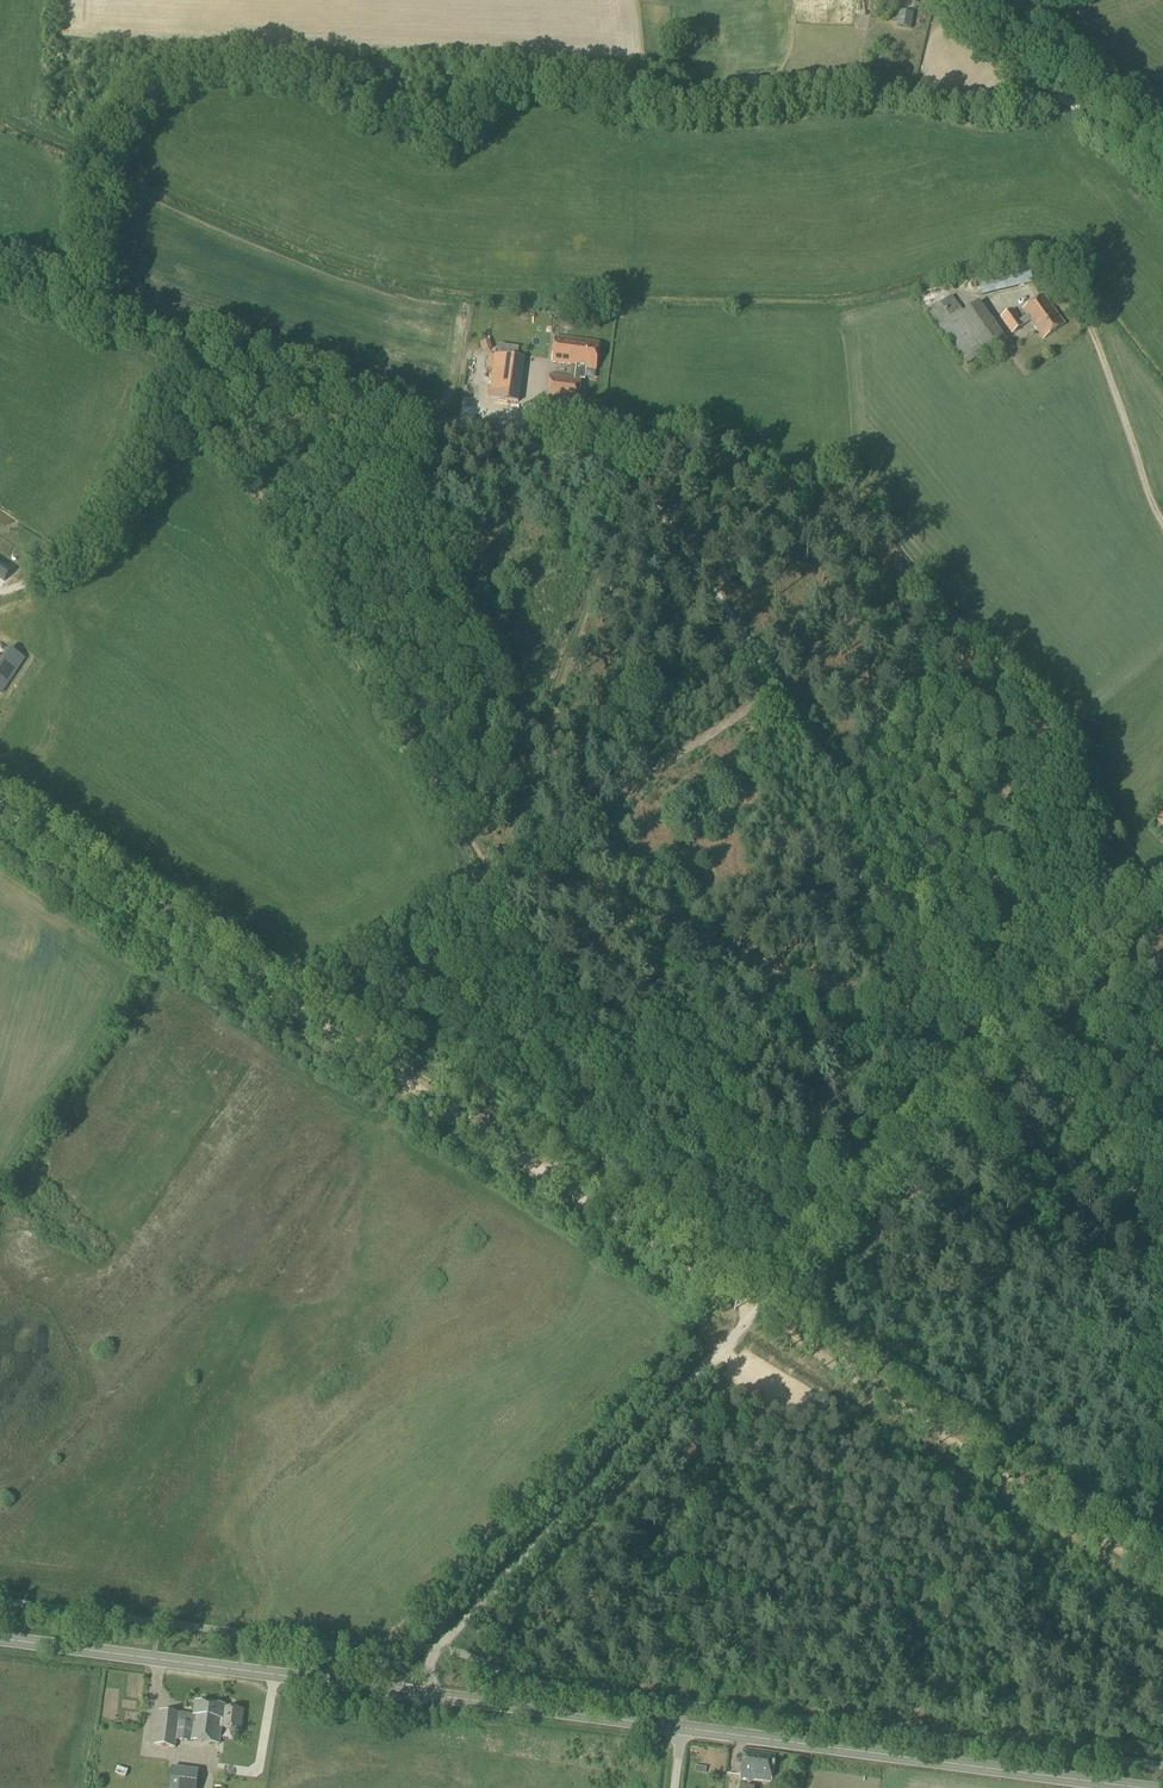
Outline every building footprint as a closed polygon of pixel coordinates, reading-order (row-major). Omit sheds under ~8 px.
[(897,26),(912,29),(914,14),(900,11),(897,26)] [(966,280),(969,294),(981,291),(982,296),(1034,284),(1030,265),(966,280)] [(1021,321),(1024,325),(1025,326),(1030,322),(1043,340),(1065,324),(1044,294),(1022,310),(1027,317),(1021,321)] [(929,312),(967,366),(1006,339),(980,302),(964,313),(952,296),(929,312)] [(1000,318),(1011,334),(1024,325),(1021,321),(1013,309),(1000,318)] [(548,400),(579,404),(582,379),(585,379),(586,369),(597,370),(600,343),(555,337),(552,363),(576,366),(575,377),(551,374),(548,400)] [(488,342),(481,344),(483,351),(490,349),(488,342)] [(527,357),(497,357),(496,406),(526,406),(527,357)] [(0,563),(0,577),(6,581),(12,571),(0,563)] [(14,631),(26,635),(30,625),(18,621),(14,631)] [(0,709),(0,736),(16,708),(5,701),(0,709)] [(1162,827),(1162,808),(1154,818),(1162,827)] [(1082,1043),(1095,1029),(1090,1024),(1077,1038),(1082,1043)] [(156,1745),(175,1748),(176,1740),(191,1742),(191,1741),(220,1744),(222,1728),(241,1730),(243,1711),(225,1708),(226,1705),(195,1701),(194,1715),(160,1710),(156,1745)] [(755,1780),(771,1782),(773,1767),(775,1767),(775,1765),(774,1764),(775,1758),(744,1753),(741,1775),(740,1779),(755,1781),(755,1780)] [(172,1787),(197,1787),(196,1765),(171,1766),(172,1787)] [(125,1777),(127,1770),(118,1767),(116,1774),(125,1777)]
